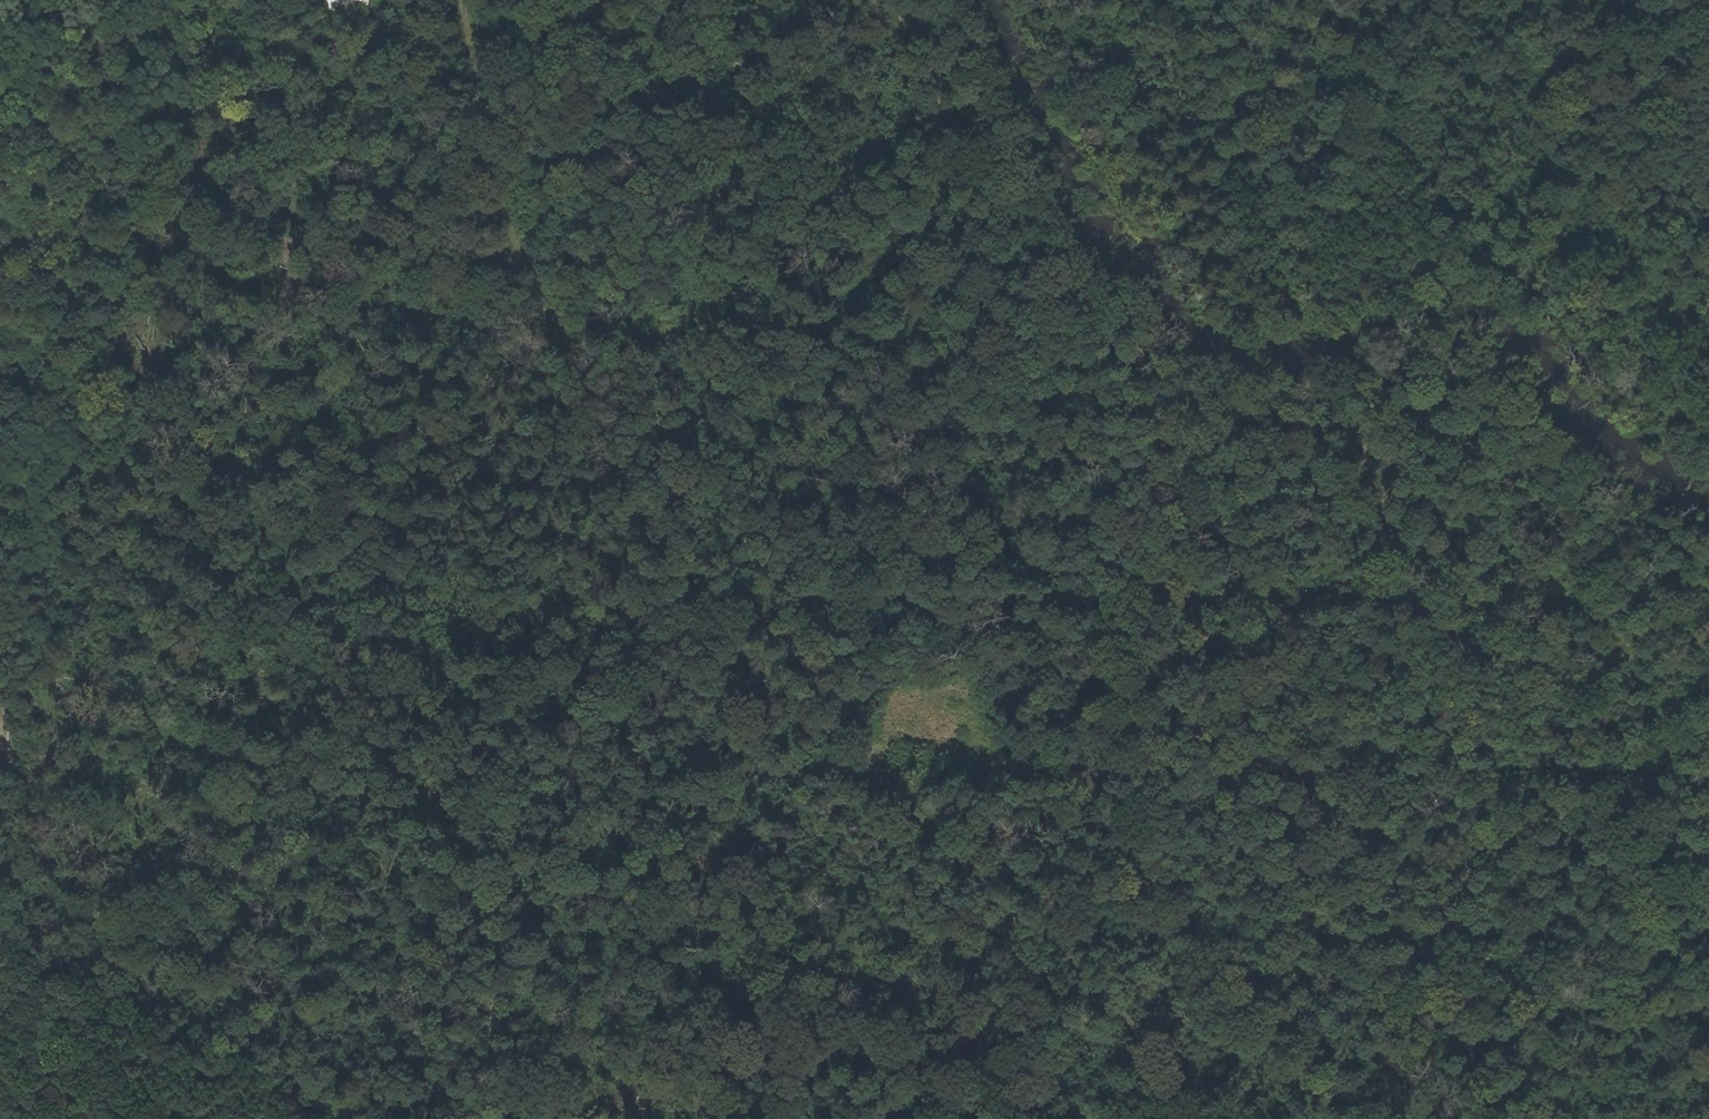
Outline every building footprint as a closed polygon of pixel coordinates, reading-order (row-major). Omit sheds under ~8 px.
[(321,13),(374,17),(377,0),(323,0),(321,13)]
